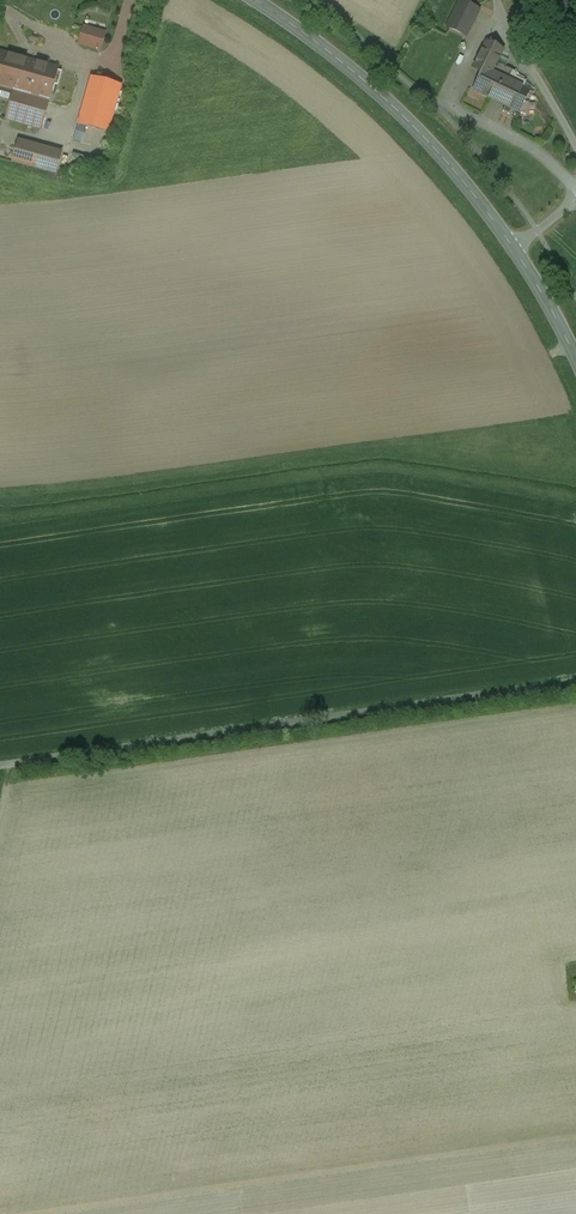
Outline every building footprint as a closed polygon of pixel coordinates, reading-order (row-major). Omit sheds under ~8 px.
[(463,2),(450,28),(449,27),(448,28),(465,35),(478,9),(461,1),(463,2)] [(547,18),(540,3),(534,6),(541,21),(547,18)] [(106,32),(83,26),(78,45),(101,51),(106,32)] [(503,49),(486,41),(475,65),(483,69),(473,90),(519,112),(530,90),(524,87),(526,82),(516,77),(516,76),(515,77),(513,82),(508,80),(513,71),(496,63),(503,49)] [(0,53),(0,86),(14,90),(48,99),(57,68),(0,53)] [(121,86),(91,77),(78,124),(93,129),(107,133),(121,86)] [(48,99),(14,90),(6,119),(40,128),(48,99)] [(74,139),(81,141),(84,127),(77,125),(74,139)] [(60,153),(19,142),(13,161),(55,173),(60,153)]
